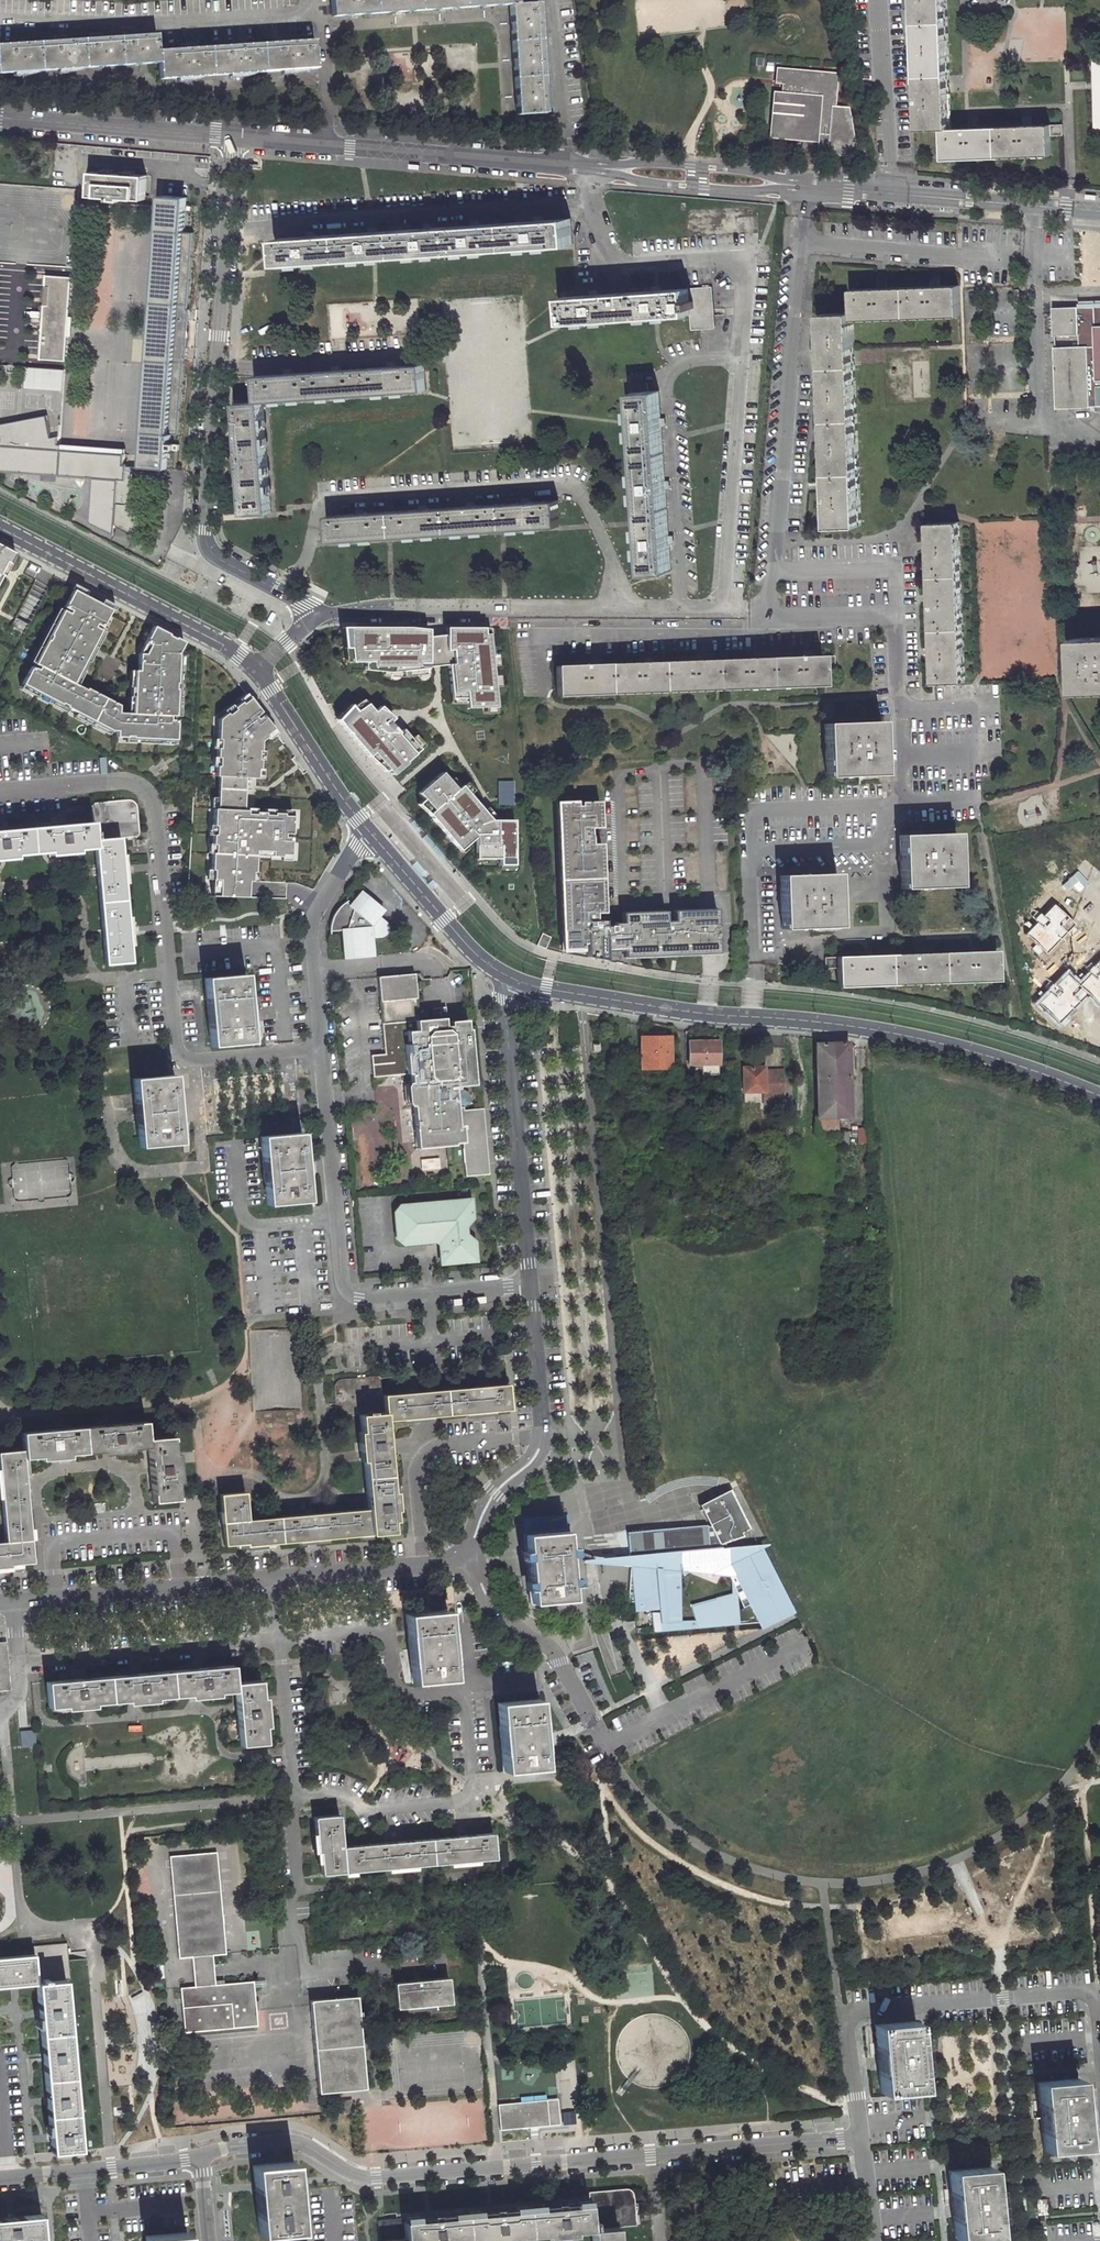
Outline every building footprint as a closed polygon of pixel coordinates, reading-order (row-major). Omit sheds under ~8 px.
[(333,16),(510,4),(518,114),(546,111),(539,2),(526,3),(526,0),(331,0),(333,16)] [(950,126),(947,0),(918,0),(921,127),(950,126)] [(0,46),(0,74),(158,63),(160,80),(317,69),(314,40),(158,50),(157,34),(0,46)] [(754,65),(762,66),(763,58),(755,57),(754,65)] [(777,93),(774,133),(774,134),(800,137),(800,136),(801,130),(817,132),(829,133),(831,106),(834,75),(779,71),(778,79),(786,80),(784,93),(777,93)] [(829,133),(817,132),(816,138),(815,151),(857,154),(848,107),(831,106),(829,133)] [(1052,123),(945,126),(946,157),(1053,154),(1052,135),(1052,123)] [(146,176),(92,172),(90,196),(111,197),(111,202),(112,202),(123,203),(123,198),(145,199),(146,176)] [(161,196),(142,467),(168,468),(171,433),(179,434),(194,233),(186,232),(187,198),(161,196)] [(281,249),(282,264),(374,257),(573,241),(571,216),(280,238),(281,249)] [(282,264),(281,249),(272,250),(273,267),(283,267),(282,264)] [(72,275),(47,274),(41,358),(66,359),(72,275)] [(714,285),(564,296),(565,321),(692,312),(693,328),(717,326),(714,285)] [(961,315),(960,285),(852,290),(852,312),(853,320),(961,315)] [(1079,332),(1079,345),(1088,344),(1090,405),(1099,404),(1095,313),(1099,313),(1099,307),(1078,308),(1079,332)] [(1078,308),(1055,308),(1056,333),(1079,332),(1078,308)] [(852,312),(822,313),(825,390),(830,530),(861,529),(853,320),(852,312)] [(1079,345),(1056,346),(1059,406),(1090,405),(1088,344),(1079,345)] [(422,365),(258,377),(259,393),(248,394),(249,404),(238,405),(245,514),(271,512),(263,403),(424,392),(422,365)] [(65,369),(28,366),(26,386),(64,389),(65,369)] [(633,392),(648,391),(647,382),(630,383),(630,392),(633,392)] [(648,391),(633,392),(647,572),(672,570),(658,390),(648,391)] [(59,449),(59,443),(60,436),(52,438),(48,415),(1,425),(4,439),(0,440),(0,444),(59,449)] [(125,482),(127,470),(123,470),(124,464),(125,453),(124,453),(125,448),(59,443),(59,449),(56,476),(94,479),(120,481),(125,482)] [(0,444),(0,472),(56,476),(59,449),(0,444)] [(120,481),(117,525),(137,535),(139,501),(130,500),(132,471),(127,470),(125,482),(120,481)] [(120,481),(94,479),(91,525),(109,534),(109,529),(117,529),(117,525),(120,481)] [(558,499),(330,515),(332,540),(560,524),(558,499)] [(960,520),(929,521),(936,680),(967,679),(960,520)] [(3,577),(1,576),(13,554),(0,547),(0,583),(3,577)] [(6,578),(17,557),(13,554),(1,576),(3,577),(6,578)] [(117,609),(75,587),(73,591),(75,593),(64,613),(36,666),(34,670),(33,669),(23,686),(62,707),(63,705),(68,708),(67,709),(69,711),(77,715),(111,733),(118,733),(117,739),(127,740),(127,739),(133,740),(176,743),(177,735),(170,734),(170,730),(176,731),(179,656),(185,645),(155,629),(146,647),(150,649),(146,657),(140,656),(139,673),(136,673),(134,695),(131,694),(131,699),(130,699),(128,716),(128,720),(113,720),(115,715),(119,708),(87,691),(87,693),(84,696),(80,694),(82,690),(78,688),(74,686),(102,633),(112,613),(115,614),(117,609)] [(36,666),(64,613),(60,611),(32,664),(36,666)] [(428,666),(428,637),(428,630),(419,628),(419,632),(408,631),(384,632),(384,628),(350,629),(350,648),(351,661),(364,662),(365,669),(404,677),(428,675),(428,666)] [(453,635),(445,635),(447,665),(450,698),(466,698),(467,709),(496,708),(487,628),(453,628),(453,635)] [(350,648),(350,629),(342,629),(342,648),(344,662),(351,661),(350,648)] [(90,665),(106,635),(102,633),(74,686),(78,688),(86,673),(85,673),(89,664),(90,665)] [(445,635),(428,637),(428,666),(447,665),(445,635)] [(1075,639),(1077,692),(1099,691),(1099,638),(1075,639)] [(835,657),(556,667),(558,699),(825,689),(824,668),(836,668),(835,657)] [(21,690),(67,715),(69,711),(67,709),(68,708),(63,705),(62,707),(23,686),(21,690)] [(242,700),(243,702),(248,698),(246,697),(244,694),(239,698),(242,700)] [(215,776),(219,776),(245,778),(257,778),(257,768),(259,768),(260,758),(258,758),(258,750),(260,750),(261,740),(268,735),(266,734),(272,729),(262,716),(256,720),(255,717),(260,713),(248,698),(243,702),(242,700),(233,707),(235,709),(228,715),(226,713),(219,719),(217,739),(220,740),(219,748),(217,748),(216,757),(219,757),(218,766),(216,765),(215,776)] [(345,726),(368,706),(365,702),(355,710),(352,706),(337,719),(344,727),(345,726)] [(233,707),(231,705),(224,710),(226,713),(228,715),(235,709),(233,707)] [(389,775),(391,776),(405,765),(404,763),(418,751),(401,730),(398,733),(390,722),(392,720),(381,706),(373,712),(368,706),(345,726),(360,743),(385,770),(389,775)] [(75,719),(109,737),(111,733),(77,715),(75,719)] [(882,722),(826,724),(828,777),(884,775),(882,722)] [(360,743),(345,726),(344,727),(357,743),(382,770),(388,776),(389,775),(385,770),(360,743)] [(266,734),(268,735),(270,738),(275,734),(272,729),(266,734)] [(441,773),(417,793),(422,799),(432,810),(426,816),(438,829),(452,846),(458,841),(461,845),(472,837),(475,837),(475,860),(499,860),(513,859),(513,821),(491,820),(461,786),(456,790),(441,773)] [(217,807),(217,808),(243,810),(244,790),(245,780),(245,778),(219,776),(217,797),(217,807)] [(513,782),(498,782),(498,804),(513,804),(513,782)] [(7,859),(6,856),(60,851),(60,855),(69,854),(68,851),(95,848),(106,964),(131,962),(120,838),(135,836),(137,834),(138,833),(139,831),(137,804),(136,801),(135,800),(133,798),(131,798),(91,802),(92,822),(0,831),(0,860),(7,859)] [(432,810),(422,799),(416,805),(426,816),(432,810)] [(601,800),(558,801),(561,951),(587,951),(587,957),(609,961),(608,950),(624,949),(625,957),(718,952),(718,911),(624,913),(624,924),(607,925),(606,921),(597,921),(596,913),(605,912),(602,843),(592,843),(591,826),(602,826),(601,800)] [(213,869),(212,879),(219,879),(218,896),(247,897),(248,881),(251,882),(251,873),(254,873),(255,854),(255,851),(271,852),(271,855),(281,856),(281,854),(290,854),(291,836),(284,836),(284,833),(291,833),(292,815),(283,815),(283,812),(273,812),(273,814),(265,814),(265,811),(255,811),(255,813),(247,813),(247,810),(243,810),(217,808),(214,808),(213,825),(215,825),(214,834),(212,834),(212,844),(214,844),(213,852),(211,852),(210,869),(213,869)] [(955,833),(898,835),(900,889),(957,887),(955,833)] [(461,845),(458,841),(452,846),(456,850),(461,845)] [(835,873),(780,875),(782,929),(837,926),(835,873)] [(371,926),(379,917),(384,911),(360,891),(348,905),(371,926)] [(1053,899),(1020,934),(1046,958),(1079,923),(1053,899)] [(341,929),(371,926),(348,905),(345,903),(340,906),(337,909),(334,913),(332,919),(331,925),(331,930),(341,929)] [(379,917),(371,926),(372,938),(381,937),(385,935),(388,931),(388,928),(387,925),(385,921),(379,917)] [(371,926),(341,929),(343,958),(374,956),(372,938),(371,926)] [(550,937),(541,933),(536,945),(545,949),(550,937)] [(995,949),(825,956),(825,966),(836,966),(838,987),(997,981),(995,949)] [(1089,996),(1099,1007),(1099,960),(1077,984),(1089,996)] [(1065,972),(1033,1004),(1057,1028),(1089,996),(1077,984),(1065,972)] [(245,974),(204,978),(210,1046),(251,1042),(245,974)] [(411,1078),(418,1151),(457,1148),(457,1146),(464,1145),(467,1179),(491,1177),(484,1112),(465,1114),(465,1111),(472,1107),(471,1095),(464,1092),(464,1088),(476,1088),(471,1032),(469,1032),(468,1021),(451,1022),(452,1027),(446,1028),(445,1019),(437,1020),(420,1022),(416,980),(415,977),(379,980),(386,1057),(372,1058),(374,1080),(411,1078)] [(445,1019),(444,1009),(436,1010),(437,1020),(445,1019)] [(816,1118),(816,1135),(839,1135),(839,1118),(837,1061),(832,1061),(832,1045),(832,1040),(816,1037),(818,1118),(816,1118)] [(669,1039),(642,1039),(642,1069),(669,1069),(669,1039)] [(716,1044),(689,1045),(690,1066),(717,1066),(716,1044)] [(837,1061),(839,1118),(850,1117),(848,1044),(832,1045),(832,1061),(837,1061)] [(763,1069),(742,1070),(743,1100),(763,1100),(763,1108),(779,1107),(779,1100),(785,1100),(785,1081),(785,1073),(763,1074),(763,1069)] [(175,1075),(133,1079),(138,1147),(180,1144),(175,1075)] [(359,1175),(376,1175),(377,1137),(369,1136),(369,1131),(359,1131),(359,1175)] [(301,1133),(260,1137),(265,1206),(306,1202),(301,1133)] [(418,1178),(446,1176),(444,1161),(417,1163),(418,1178)] [(57,1164),(57,1166),(40,1166),(40,1195),(67,1195),(67,1164),(57,1164)] [(402,1243),(435,1241),(438,1244),(440,1263),(475,1260),(474,1241),(465,1235),(465,1227),(472,1217),(470,1199),(399,1205),(394,1211),(396,1237),(402,1243)] [(384,1412),(382,1396),(380,1379),(380,1377),(379,1376),(377,1376),(343,1379),(340,1380),(337,1382),(335,1384),(334,1386),(337,1417),(360,1414),(384,1412)] [(384,1412),(385,1421),(508,1410),(506,1385),(382,1396),(384,1412)] [(384,1412),(360,1414),(363,1449),(360,1450),(360,1457),(364,1457),(368,1508),(247,1519),(244,1493),(220,1494),(225,1546),(393,1532),(391,1520),(394,1520),(393,1510),(396,1509),(394,1492),(392,1492),(389,1461),(391,1460),(390,1447),(387,1447),(385,1421),(384,1412)] [(0,1542),(0,1569),(32,1566),(22,1458),(48,1456),(49,1459),(57,1458),(56,1455),(110,1450),(110,1452),(119,1452),(118,1450),(145,1447),(151,1500),(176,1498),(174,1469),(177,1469),(176,1461),(173,1461),(171,1434),(146,1436),(145,1422),(20,1433),(22,1452),(0,1454),(0,1495),(4,1542),(0,1542)] [(687,1573),(728,1577),(728,1578),(735,1594),(742,1608),(748,1605),(761,1630),(795,1612),(760,1546),(727,1549),(726,1545),(744,1539),(743,1535),(752,1531),(732,1491),(701,1506),(711,1528),(708,1528),(707,1526),(627,1532),(629,1556),(648,1556),(648,1567),(630,1566),(627,1602),(633,1602),(634,1611),(658,1609),(658,1613),(651,1613),(652,1632),(726,1626),(726,1621),(732,1621),(730,1595),(690,1606),(695,1622),(680,1623),(677,1560),(687,1573)] [(525,1534),(563,1531),(563,1527),(565,1526),(563,1517),(549,1521),(549,1523),(543,1522),(541,1519),(536,1521),(537,1522),(526,1521),(525,1534)] [(563,1531),(525,1534),(523,1534),(529,1603),(571,1600),(565,1531),(563,1531)] [(630,1566),(648,1567),(648,1556),(629,1556),(630,1566)] [(738,1625),(735,1594),(728,1578),(730,1595),(732,1621),(726,1621),(726,1626),(738,1625)] [(447,1610),(406,1613),(411,1682),(453,1679),(447,1610)] [(214,1667),(45,1683),(47,1708),(75,1706),(75,1709),(83,1708),(83,1705),(137,1700),(137,1703),(145,1702),(144,1699),(198,1694),(199,1697),(207,1697),(206,1694),(236,1691),(241,1745),(266,1743),(263,1716),(266,1716),(265,1707),(262,1707),(260,1680),(234,1683),(232,1666),(214,1667)] [(538,1699),(496,1703),(502,1770),(543,1766),(538,1699)] [(338,1815),(314,1817),(317,1853),(319,1853),(322,1875),(495,1858),(493,1832),(342,1847),(338,1815)] [(217,1852),(170,1855),(178,1958),(192,1957),(195,1986),(179,1988),(184,2032),(256,2026),(255,2009),(253,1980),(215,1983),(212,1954),(225,1953),(217,1852)] [(37,1984),(65,1981),(72,1981),(69,1944),(33,1948),(34,1956),(37,1984)] [(34,1956),(0,1959),(0,1987),(37,1984),(34,1956)] [(448,1979),(393,1984),(395,2010),(450,2005),(448,1979)] [(65,1981),(37,1984),(52,2151),(80,2148),(65,1981)] [(364,2089),(360,2038),(359,2035),(358,2017),(361,2016),(360,2011),(357,2012),(356,1996),(309,2000),(309,2004),(317,2093),(364,2089)] [(918,2020),(876,2025),(883,2093),(925,2089),(918,2020)] [(1078,2077),(1037,2082),(1045,2150),(1086,2146),(1078,2077)] [(352,2099),(342,2100),(343,2112),(353,2112),(352,2099)] [(502,2131),(561,2125),(558,2100),(499,2105),(502,2131)] [(293,2162),(252,2166),(254,2191),(258,2234),(300,2230),(293,2162)] [(991,2164),(949,2169),(957,2237),(998,2233),(991,2164)] [(591,2229),(617,2227),(637,2225),(633,2193),(630,2190),(626,2187),(588,2190),(589,2204),(591,2229)] [(1044,2199),(1035,2200),(1037,2215),(1045,2214),(1044,2199)] [(589,2204),(403,2220),(405,2240),(467,2240),(494,2239),(495,2240),(497,2240),(503,2240),(502,2238),(556,2233),(556,2236),(565,2235),(564,2232),(591,2229),(589,2204)] [(42,2213),(0,2217),(0,2240),(45,2240),(42,2213)] [(403,2220),(403,2217),(378,2219),(380,2240),(391,2240),(405,2240),(403,2220)] [(591,2229),(592,2240),(618,2240),(617,2227),(591,2229)] [(145,2236),(146,2240),(187,2240),(186,2233),(145,2236)]
